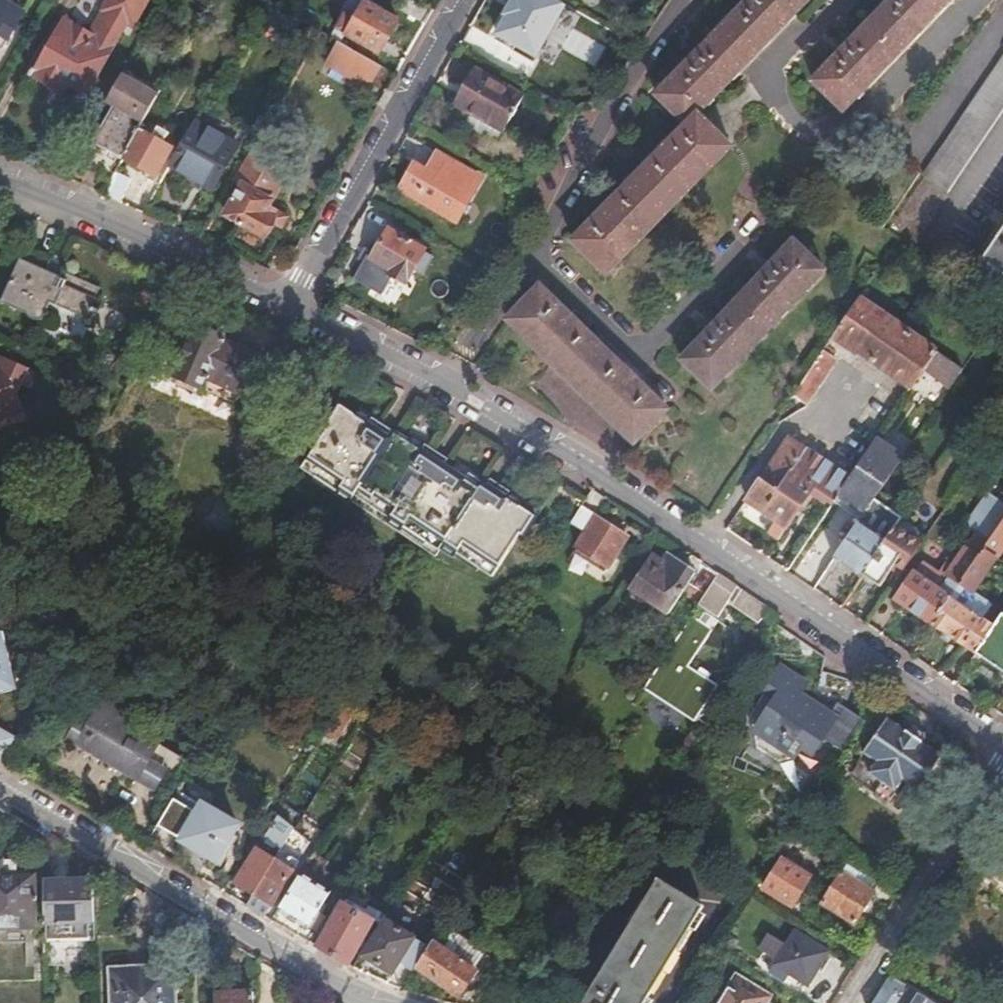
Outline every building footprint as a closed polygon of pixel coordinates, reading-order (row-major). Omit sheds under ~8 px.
[(3,49),(24,13),(1,0),(0,0),(0,48),(3,49)] [(25,81),(58,101),(77,70),(95,80),(137,8),(145,13),(152,0),(107,0),(100,11),(81,0),(72,0),(25,81)] [(575,8),(561,0),(519,0),(517,2),(492,46),(528,67),(554,23),(563,28),(575,8)] [(576,244),(606,275),(725,155),(694,123),(814,0),(755,0),(656,101),(685,132),(576,244)] [(812,79),(843,110),(950,0),(891,0),(812,79)] [(346,16),(332,41),(337,44),(345,48),(351,39),(382,57),(401,26),(382,14),(384,11),(373,5),(371,7),(367,5),(357,22),(346,16)] [(370,87),(380,68),(345,48),(337,44),(326,64),(352,79),(353,77),(370,87)] [(1002,82),(1002,60),(884,235),(896,242),(1002,82)] [(476,68),(456,102),(505,131),(525,97),(476,68)] [(896,242),(909,250),(1002,112),(1002,82),(896,242)] [(139,131),(146,120),(119,104),(83,166),(111,182),(116,173),(124,159),(139,131)] [(241,148),(198,123),(173,166),(217,191),(241,148)] [(139,131),(124,159),(155,177),(171,150),(161,145),(167,135),(154,126),(148,136),(139,131)] [(414,164),(399,189),(451,220),(478,176),(438,152),(426,171),(414,164)] [(246,185),(228,215),(244,224),(233,241),(264,259),(288,219),(271,208),(289,178),(278,171),(276,174),(262,166),(264,163),(252,156),(238,181),(246,185)] [(173,166),(168,176),(211,200),(217,191),(173,166)] [(111,182),(103,196),(116,202),(129,180),(116,173),(111,182)] [(979,260),(1002,277),(1002,226),(979,260)] [(387,229),(370,257),(382,264),(378,270),(401,283),(422,250),(387,229)] [(798,246),(682,362),(713,392),(827,276),(798,246)] [(0,301),(0,305),(38,324),(47,307),(87,327),(90,321),(93,323),(98,314),(94,312),(97,306),(94,304),(100,292),(64,274),(60,280),(47,274),(53,263),(27,250),(0,301)] [(540,286),(510,315),(636,442),(667,411),(540,286)] [(935,350),(859,296),(834,334),(910,386),(935,350)] [(196,322),(170,377),(202,391),(206,384),(242,400),(262,356),(223,339),(225,335),(196,322)] [(835,359),(822,351),(792,396),(803,404),(835,359)] [(23,391),(32,373),(0,357),(0,415),(21,407),(16,390),(19,388),(23,391)] [(32,373),(23,391),(35,398),(44,379),(32,373)] [(545,374),(535,384),(563,410),(573,400),(545,374)] [(381,459),(367,450),(344,436),(326,424),(311,449),(315,451),(291,489),(429,574),(436,561),(486,592),(514,547),(518,549),(530,530),(513,520),(490,506),(476,497),(473,503),(446,486),(443,491),(435,486),(420,477),(397,462),(385,454),(381,459)] [(344,436),(367,450),(371,446),(348,431),(344,436)] [(830,501),(848,475),(786,435),(743,497),(773,517),(762,534),(776,543),(809,495),(818,501),(822,495),(830,501)] [(901,455),(874,437),(848,475),(830,501),(857,519),(877,490),(901,455)] [(371,446),(367,450),(381,459),(385,454),(371,446)] [(402,454),(397,462),(420,477),(426,468),(402,454)] [(426,468),(420,477),(435,486),(440,477),(426,468)] [(481,490),(476,497),(490,506),(495,499),(481,490)] [(877,490),(857,519),(830,558),(858,576),(895,521),(902,511),(904,508),(877,490)] [(495,499),(490,506),(513,520),(517,513),(495,499)] [(593,514),(580,505),(571,521),(583,528),(572,545),(586,553),(604,565),(624,534),(593,514)] [(902,511),(895,521),(922,539),(929,529),(902,511)] [(981,547),(992,554),(1002,539),(1002,514),(981,547)] [(895,521),(858,576),(878,589),(893,567),(900,572),(922,539),(895,521)] [(956,583),(973,558),(968,555),(973,548),(967,544),(962,551),(960,550),(948,568),(950,570),(935,591),(910,574),(893,599),(928,623),(956,583)] [(992,554),(981,547),(973,558),(956,583),(968,591),(978,576),(992,554)] [(653,553),(638,577),(663,593),(673,600),(693,569),(668,553),(663,560),(653,553)] [(978,576),(968,591),(987,604),(996,591),(982,580),(978,576)] [(735,596),(714,582),(700,603),(721,617),(735,596)] [(968,591),(956,583),(928,623),(960,645),(977,619),(987,604),(968,591)] [(998,612),(988,626),(971,652),(1002,675),(1002,604),(998,612)] [(998,612),(987,604),(977,619),(988,626),(998,612)] [(692,615),(643,689),(656,697),(648,708),(676,726),(683,714),(694,721),(717,686),(707,679),(711,674),(699,667),(696,672),(688,666),(713,629),(692,615)] [(977,619),(960,645),(971,652),(988,626),(977,619)] [(0,635),(0,695),(9,693),(16,691),(2,635),(0,635)] [(840,751),(860,718),(836,702),(828,714),(822,722),(807,712),(810,708),(792,695),(795,691),(803,679),(778,663),(762,687),(775,697),(755,726),(762,739),(783,752),(793,755),(799,746),(809,753),(820,738),(840,751)] [(747,710),(755,726),(775,697),(762,687),(747,710)] [(822,722),(828,714),(795,691),(792,695),(810,708),(807,712),(822,722)] [(329,751),(357,706),(343,697),(315,743),(329,751)] [(83,721),(70,740),(85,750),(82,754),(101,765),(104,761),(132,779),(144,760),(150,763),(160,746),(144,735),(147,731),(135,724),(132,728),(103,710),(92,727),(83,721)] [(892,719),(866,754),(876,762),(867,773),(893,793),(902,781),(913,789),(938,754),(923,743),(927,738),(927,731),(919,726),(912,727),(908,732),(892,719)] [(14,739),(0,731),(0,762),(14,739)] [(198,801),(175,840),(214,863),(237,824),(198,801)] [(251,893),(289,831),(273,821),(235,884),(251,893)] [(307,842),(289,831),(251,893),(246,902),(244,905),(264,917),(271,906),(267,904),(307,842)] [(781,860),(763,887),(790,905),(809,878),(781,860)] [(988,881),(1002,890),(1002,864),(1001,868),(997,866),(988,881)] [(0,873),(0,938),(33,938),(33,888),(3,887),(2,872),(0,873)] [(315,933),(326,917),(318,911),(329,893),(298,872),(274,910),(315,933)] [(841,872),(821,903),(852,923),(873,892),(841,872)] [(66,881),(41,881),(41,946),(66,946),(66,881)] [(66,881),(66,946),(92,946),(92,881),(66,881)] [(702,908),(653,882),(585,1002),(647,1002),(702,908)] [(230,892),(246,902),(251,893),(235,884),(230,892)] [(343,903),(315,947),(331,956),(358,912),(343,903)] [(373,921),(358,912),(331,956),(343,964),(345,964),(373,921)] [(766,932),(784,940),(791,925),(773,917),(766,932)] [(425,944),(383,919),(360,955),(393,976),(400,964),(409,969),(425,944)] [(769,965),(763,973),(778,983),(786,974),(804,984),(825,951),(793,932),(772,964),(769,965)] [(432,946),(415,971),(440,986),(457,997),(473,973),(432,946)] [(109,972),(111,1002),(173,1002),(171,968),(109,972)] [(886,978),(871,1002),(927,1002),(886,978)] [(718,1002),(761,1002),(763,999),(733,981),(718,1002)] [(212,1002),(252,1002),(252,993),(211,994),(212,1002)]
